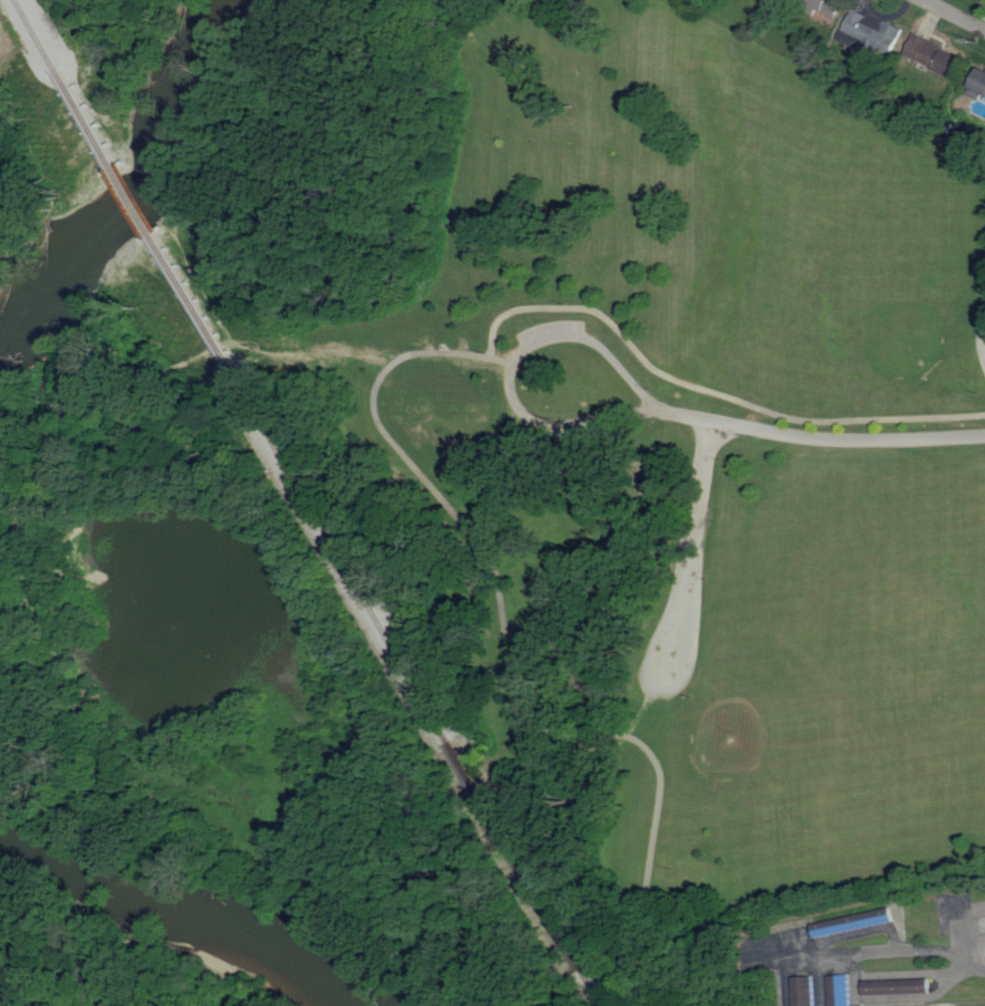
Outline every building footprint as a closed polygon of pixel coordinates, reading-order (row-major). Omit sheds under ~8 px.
[(838,17),(846,0),(803,0),(838,17)] [(846,30),(866,37),(864,42),(885,50),(895,22),(869,13),(854,7),(846,30)] [(914,57),(956,76),(966,55),(924,36),(914,57)] [(983,65),(971,89),(984,96),(984,66),(983,65)] [(813,938),(810,925),(890,906),(893,919),(813,938)] [(811,974),(813,1005),(792,1005),(790,975),(811,974)] [(850,974),(851,1005),(828,1005),(827,975),(850,974)] [(862,994),(861,981),(928,978),(929,991),(862,994)]
